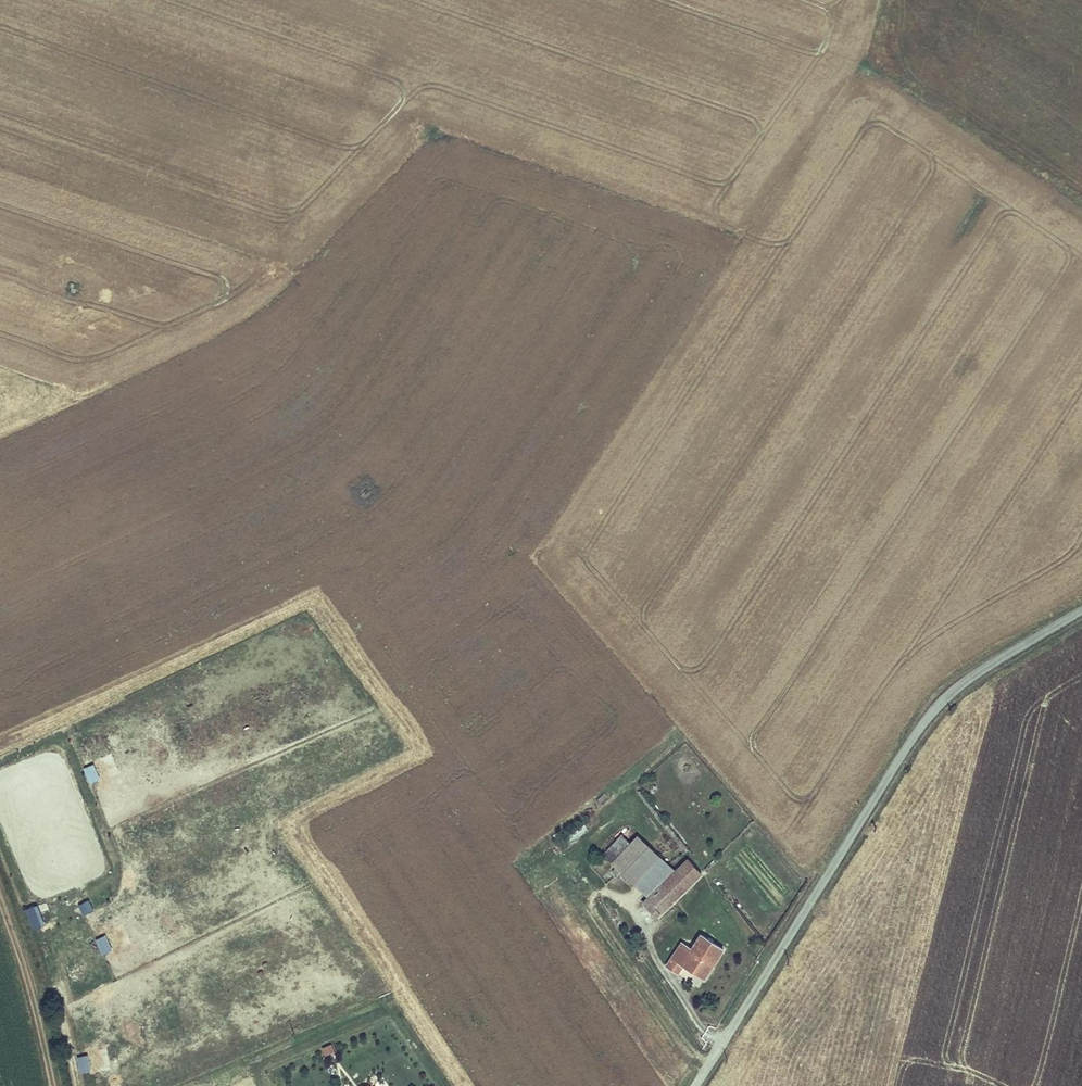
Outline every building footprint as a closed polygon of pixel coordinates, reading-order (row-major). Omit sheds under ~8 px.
[(111,774),(100,777),(106,793),(116,790),(111,774)] [(604,851),(650,896),(675,871),(629,826),(604,851)] [(675,871),(650,896),(643,903),(656,915),(700,871),(688,859),(675,871)] [(89,899),(78,905),(84,915),(94,909),(89,899)] [(670,963),(682,969),(687,961),(710,973),(727,945),(705,933),(697,946),(694,946),(685,940),(670,963)] [(82,980),(79,964),(67,967),(71,983),(82,980)] [(331,1044),(321,1048),(325,1055),(334,1051),(331,1044)]
